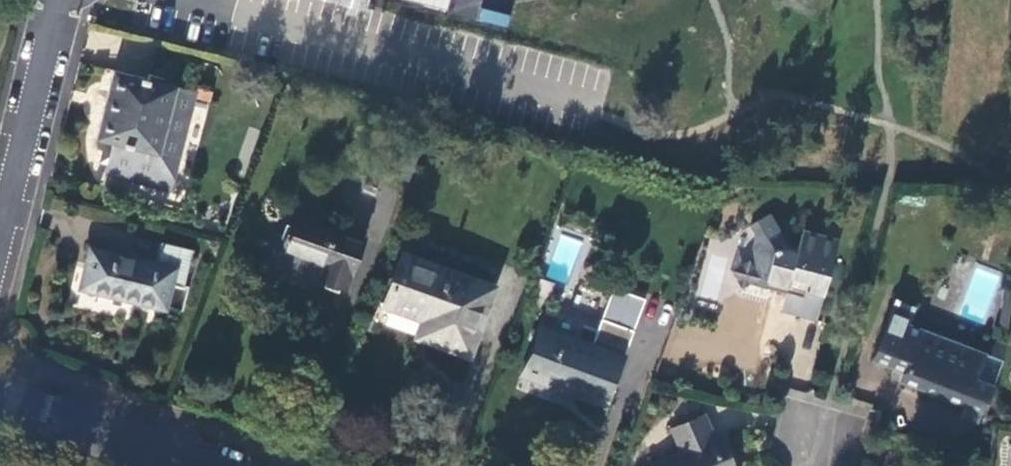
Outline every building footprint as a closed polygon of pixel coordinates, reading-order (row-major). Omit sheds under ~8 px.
[(450,0),(400,0),(449,9),(450,0)] [(482,8),(478,19),(505,28),(509,17),(482,8)] [(148,80),(113,71),(95,140),(112,144),(105,175),(171,192),(196,92),(172,86),(173,81),(150,74),(148,80)] [(751,285),(775,291),(787,294),(784,311),(818,321),(840,242),(805,233),(801,248),(790,245),(772,214),(752,225),(757,234),(750,258),(734,268),(745,288),(751,285)] [(323,281),(348,290),(364,242),(345,236),(343,239),(295,223),(285,252),(327,266),(323,281)] [(92,251),(88,269),(86,275),(96,277),(93,292),(185,312),(191,287),(187,286),(195,251),(163,244),(157,266),(92,251)] [(432,341),(471,355),(494,288),(450,271),(447,276),(406,262),(389,305),(427,318),(438,322),(432,341)] [(96,277),(86,275),(83,290),(93,292),(96,277)] [(623,290),(616,287),(605,319),(612,321),(623,290)] [(542,327),(525,374),(610,406),(638,331),(637,331),(649,299),(623,290),(612,321),(605,319),(595,347),(542,327)] [(987,402),(1003,358),(985,352),(909,322),(914,306),(896,299),(875,357),(896,366),(900,357),(911,361),(908,370),(905,377),(948,394),(967,401),(969,395),(987,402)] [(422,337),(432,341),(438,322),(427,318),(422,337)] [(896,366),(908,370),(911,361),(900,357),(896,366)] [(985,408),(987,402),(969,395),(967,401),(963,409),(961,415),(979,421),(985,408)] [(706,415),(675,428),(685,453),(655,465),(729,465),(706,415)]
